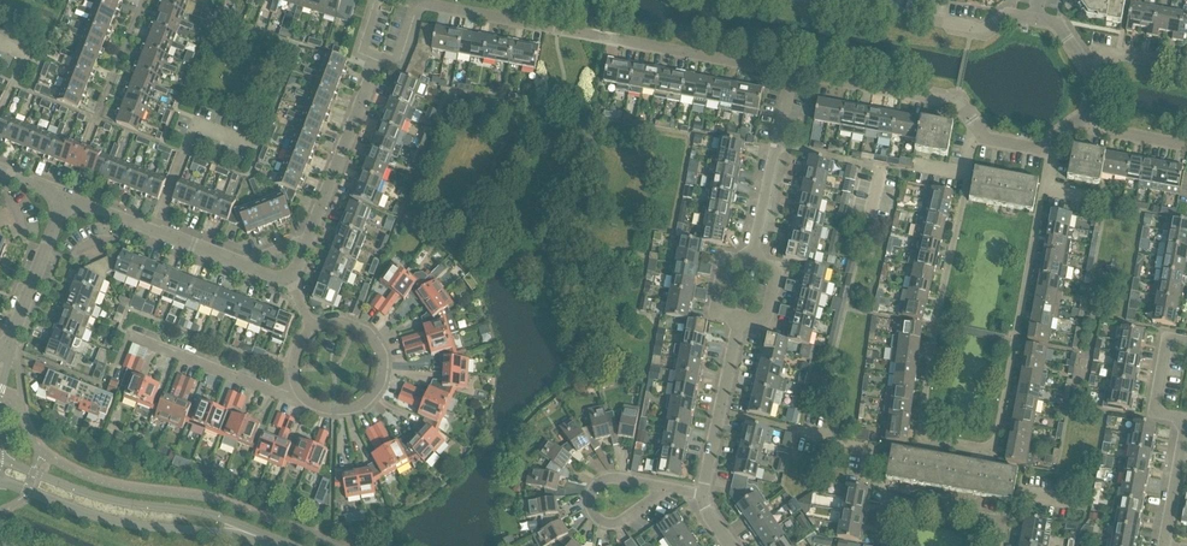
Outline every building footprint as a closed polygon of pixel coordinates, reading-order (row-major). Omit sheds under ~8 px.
[(120,13),(122,8),(118,6),(121,1),(119,0),(96,0),(95,3),(120,13)] [(160,3),(185,13),(189,2),(190,0),(161,0),(160,3)] [(296,13),(301,15),(304,8),(312,11),(316,0),(303,0),(301,7),(298,6),(296,13)] [(329,0),(316,0),(312,11),(325,15),(329,0)] [(325,15),(336,19),(342,0),(329,0),(325,15)] [(356,2),(349,0),(342,0),(336,19),(349,23),(356,2)] [(1086,18),(1106,22),(1107,19),(1113,20),(1112,23),(1121,24),(1126,0),(1074,0),(1086,18)] [(1147,29),(1146,35),(1152,36),(1157,10),(1149,8),(1151,1),(1147,0),(1146,0),(1144,7),(1140,28),(1147,29)] [(120,13),(95,3),(92,11),(85,9),(84,14),(90,16),(91,14),(112,22),(115,16),(118,17),(120,13)] [(185,13),(160,3),(158,8),(161,9),(159,15),(181,24),(180,26),(192,31),(194,26),(182,21),(185,13)] [(1133,27),(1140,28),(1144,7),(1131,5),(1126,31),(1132,32),(1133,27)] [(1183,42),(1184,36),(1186,37),(1186,8),(1184,7),(1183,14),(1178,41),(1183,42)] [(1152,36),(1158,37),(1159,31),(1166,33),(1170,12),(1157,10),(1152,36)] [(1183,14),(1170,12),(1166,33),(1173,34),(1172,40),(1178,41),(1183,14)] [(87,25),(111,34),(113,29),(110,28),(112,22),(91,14),(90,16),(87,25)] [(151,25),(176,34),(180,26),(181,24),(159,15),(157,21),(153,20),(151,25)] [(437,26),(422,24),(420,31),(435,33),(437,26)] [(111,34),(87,25),(83,33),(77,30),(75,35),(81,38),(82,35),(104,44),(106,37),(110,39),(111,34)] [(176,34),(151,25),(150,29),(153,31),(151,37),(172,45),(171,48),(177,50),(179,45),(173,43),(176,34)] [(435,33),(434,41),(433,48),(432,50),(445,53),(449,32),(446,31),(446,28),(437,26),(435,33)] [(281,29),(279,35),(286,37),(288,31),(281,29)] [(449,32),(445,53),(458,55),(462,31),(453,29),(453,32),(449,32)] [(434,41),(435,33),(420,31),(419,38),(434,41)] [(471,57),(475,36),(471,36),(472,33),(462,31),(458,55),(471,57)] [(475,36),(471,57),(484,60),(488,36),(479,34),(478,37),(475,36)] [(78,46),(103,56),(105,51),(101,50),(104,44),(82,35),(81,38),(78,46)] [(488,36),(484,60),(496,62),(500,41),(497,40),(497,38),(488,36)] [(143,46),(168,56),(171,48),(172,45),(151,37),(148,43),(145,41),(143,46)] [(434,41),(419,38),(418,45),(433,48),(434,41)] [(500,41),(496,62),(509,65),(514,41),(504,39),(504,42),(500,41)] [(514,41),(509,65),(522,67),(526,46),(522,45),(523,42),(514,41)] [(540,45),(530,44),(529,46),(526,46),(522,67),(535,69),(540,45)] [(432,52),(432,50),(433,48),(418,45),(415,50),(430,56),(432,52)] [(103,56),(78,46),(75,54),(69,52),(67,57),(73,59),(74,57),(95,65),(98,59),(101,61),(103,56)] [(169,72),(171,67),(165,64),(168,56),(143,46),(142,49),(141,51),(142,51),(145,52),(142,58),(164,67),(163,69),(169,72)] [(413,57),(427,63),(430,56),(415,50),(413,57)] [(347,62),(326,54),(321,65),(346,75),(348,70),(345,68),(347,62)] [(70,68),(95,77),(96,73),(93,71),(95,65),(74,57),(73,59),(70,68)] [(410,64),(425,70),(427,63),(413,57),(410,64)] [(134,68),(159,78),(163,69),(164,67),(142,58),(142,59),(140,65),(136,63),(134,68)] [(618,60),(608,59),(604,82),(617,85),(621,64),(617,63),(618,60)] [(621,64),(617,85),(630,87),(634,63),(625,62),(624,65),(621,64)] [(643,89),(646,69),(643,68),(644,65),(634,63),(630,87),(643,89)] [(407,70),(422,76),(425,70),(410,64),(407,70)] [(310,76),(316,78),(317,75),(339,84),(341,78),(345,79),(346,75),(321,65),(318,73),(312,71),(310,76)] [(646,69),(643,89),(655,92),(660,68),(650,66),(650,69),(646,69)] [(95,77),(70,68),(66,78),(87,87),(89,81),(93,82),(95,77)] [(159,78),(134,68),(133,73),(136,74),(134,80),(155,89),(154,91),(161,93),(163,88),(156,86),(159,78)] [(667,100),(668,94),(672,73),(669,73),(669,70),(660,68),(655,92),(654,98),(667,100)] [(397,85),(396,88),(416,96),(424,99),(429,87),(419,83),(422,76),(407,70),(404,77),(398,75),(394,84),(397,85)] [(672,73),(668,94),(681,97),(685,73),(676,71),(676,74),(672,73)] [(685,73),(681,97),(694,99),(698,78),(695,78),(695,75),(685,73)] [(313,87),(338,96),(340,91),(336,90),(339,84),(317,75),(316,78),(313,87)] [(706,107),(707,101),(711,78),(702,76),(701,79),(698,78),(694,99),(693,103),(706,107)] [(61,89),(86,99),(88,94),(85,93),(87,87),(66,78),(61,89)] [(719,104),(723,83),(720,82),(721,80),(711,78),(707,101),(719,104)] [(126,90),(151,99),(154,91),(155,89),(134,80),(131,86),(128,85),(126,90)] [(723,83),(719,104),(732,106),(736,82),(727,81),(727,84),(723,83)] [(744,114),(749,88),(746,87),(746,84),(736,82),(732,106),(731,112),(744,114)] [(759,111),(763,87),(753,86),(752,88),(749,88),(744,114),(758,117),(759,111)] [(302,97),(308,100),(309,97),(330,106),(333,100),(336,101),(338,96),(313,87),(310,95),(303,92),(302,97)] [(388,100),(411,108),(416,96),(396,88),(394,92),(392,90),(388,100)] [(57,101),(78,109),(81,102),(84,104),(86,99),(61,89),(57,101)] [(151,99),(126,90),(124,94),(128,96),(125,102),(147,110),(151,99)] [(305,108),(329,118),(331,113),(328,111),(330,106),(309,97),(308,100),(305,108)] [(819,98),(814,122),(828,124),(831,103),(828,102),(828,100),(819,98)] [(386,113),(406,120),(411,122),(416,110),(411,108),(388,100),(385,108),(388,109),(386,113)] [(840,126),(845,103),(835,101),(835,104),(831,103),(828,124),(840,126)] [(147,110),(125,102),(123,108),(120,106),(118,111),(143,121),(147,110)] [(158,114),(164,117),(169,119),(173,108),(162,103),(158,114)] [(852,134),(857,108),(854,107),(854,104),(845,103),(840,126),(839,132),(852,134)] [(866,131),(870,107),(861,106),(860,108),(857,108),(852,134),(865,135),(866,131)] [(866,131),(879,134),(883,113),(879,112),(880,109),(870,107),(866,131)] [(293,119),(299,121),(300,119),(322,127),(324,121),(328,122),(329,118),(305,108),(301,116),(295,114),(293,119)] [(438,112),(431,109),(429,115),(435,118),(438,112)] [(891,136),(896,112),(887,110),(886,113),(883,113),(879,134),(891,136)] [(138,132),(142,122),(143,121),(118,111),(116,116),(119,117),(117,124),(138,132)] [(904,138),(908,117),(905,117),(906,114),(896,112),(891,136),(904,138)] [(402,133),(406,120),(386,113),(385,116),(382,115),(379,124),(402,133)] [(80,114),(77,120),(84,122),(86,117),(80,114)] [(922,117),(912,115),(912,118),(908,117),(904,138),(917,141),(921,120),(922,120),(922,117)] [(0,126),(0,139),(2,140),(1,143),(6,145),(15,120),(4,116),(0,126)] [(296,130),(321,139),(323,135),(319,133),(322,127),(300,119),(299,121),(296,130)] [(18,146),(26,124),(15,120),(6,145),(11,147),(12,143),(18,146)] [(917,141),(915,151),(947,157),(953,126),(922,120),(921,120),(917,141)] [(26,124),(18,146),(24,148),(22,152),(27,153),(37,129),(26,124)] [(407,135),(402,133),(379,124),(375,132),(378,133),(377,137),(402,147),(407,135)] [(104,130),(110,133),(112,127),(106,125),(104,130)] [(707,125),(706,132),(714,133),(715,126),(707,125)] [(39,154),(48,133),(37,129),(27,153),(32,155),(33,152),(39,154)] [(58,130),(56,136),(48,133),(39,154),(45,156),(44,160),(49,162),(58,137),(61,138),(63,131),(58,130)] [(321,139),(296,130),(292,140),(314,149),(316,143),(319,144),(321,139)] [(428,136),(422,133),(419,139),(426,142),(428,136)] [(741,136),(727,133),(727,136),(726,140),(739,142),(740,137),(741,136)] [(58,137),(49,162),(54,164),(55,160),(61,163),(69,141),(61,138),(58,137)] [(369,148),(392,157),(398,159),(402,147),(377,137),(375,140),(373,139),(369,148)] [(748,137),(748,139),(747,144),(754,145),(755,138),(748,137)] [(74,143),(69,141),(61,163),(77,169),(93,175),(101,153),(97,152),(99,146),(92,144),(90,149),(85,147),(81,145),(83,140),(76,138),(74,143)] [(743,153),(745,143),(739,142),(726,140),(721,139),(719,152),(739,156),(740,153),(743,153)] [(288,151),(313,161),(315,156),(311,155),(314,149),(292,140),(288,151)] [(165,161),(168,154),(171,155),(172,150),(166,148),(164,153),(162,160),(165,161)] [(369,158),(367,161),(387,169),(388,168),(394,171),(398,159),(392,157),(369,148),(366,157),(369,158)] [(1067,179),(1083,182),(1099,185),(1101,175),(1105,154),(1104,154),(1073,148),(1067,179)] [(113,151),(110,157),(101,153),(93,175),(99,178),(98,181),(103,183),(113,158),(115,159),(118,153),(113,151)] [(313,161),(288,151),(284,162),(305,171),(307,164),(311,166),(313,161)] [(415,151),(410,162),(417,165),(418,163),(421,154),(415,151)] [(1105,151),(1104,154),(1105,154),(1101,175),(1114,177),(1118,156),(1114,156),(1115,153),(1105,151)] [(739,156),(719,152),(716,165),(740,170),(742,160),(739,160),(739,156)] [(861,158),(861,159),(873,162),(875,156),(862,153),(862,154),(861,158)] [(1118,156),(1114,177),(1126,180),(1131,156),(1122,154),(1121,157),(1118,156)] [(831,162),(807,156),(805,166),(808,167),(807,170),(828,175),(831,176),(835,163),(831,162)] [(875,156),(873,162),(886,164),(887,158),(875,156)] [(1139,182),(1143,161),(1140,160),(1140,158),(1131,156),(1126,180),(1139,182)] [(115,183),(123,162),(115,159),(113,158),(103,183),(108,185),(109,181),(115,183)] [(1143,161),(1139,182),(1138,188),(1151,190),(1157,161),(1148,159),(1147,162),(1143,161)] [(695,160),(690,160),(689,168),(697,170),(699,161),(695,160)] [(360,172),(383,181),(387,169),(367,161),(366,164),(363,163),(360,172)] [(1157,161),(1151,190),(1164,193),(1169,166),(1166,165),(1166,162),(1157,161)] [(123,162),(115,183),(121,186),(120,189),(124,191),(134,166),(123,162)] [(279,173),(304,182),(306,178),(303,176),(305,171),(284,162),(279,173)] [(410,164),(405,175),(412,178),(417,166),(410,164)] [(1179,189),(1183,165),(1173,164),(1173,166),(1169,166),(1164,193),(1180,196),(1181,190),(1179,189)] [(740,170),(716,165),(714,178),(735,182),(735,178),(738,179),(740,170)] [(137,192),(145,170),(134,166),(124,191),(129,193),(131,190),(137,192)] [(141,198),(142,198),(146,200),(156,175),(145,170),(137,192),(142,194),(143,194),(142,196),(141,198)] [(801,182),(825,188),(828,175),(807,170),(806,173),(804,173),(801,182)] [(975,170),(969,201),(973,202),(1033,213),(1039,181),(1007,175),(975,170)] [(358,185),(378,193),(383,181),(360,172),(356,181),(359,182),(358,185)] [(273,185),(276,194),(284,191),(289,204),(292,203),(299,186),(302,187),(304,182),(279,173),(275,184),(273,185)] [(688,173),(686,185),(693,186),(695,174),(688,173)] [(159,200),(167,179),(156,175),(146,200),(151,201),(152,198),(159,200)] [(706,189),(711,190),(735,195),(737,186),(734,185),(735,182),(714,178),(708,177),(706,189)] [(181,180),(172,204),(177,206),(179,203),(184,205),(193,184),(181,180)] [(801,195),(822,200),(825,188),(801,182),(799,191),(802,192),(801,195)] [(194,213),(203,188),(193,184),(184,205),(190,208),(189,211),(194,213)] [(354,188),(350,197),(379,208),(384,195),(378,193),(358,185),(357,189),(354,188)] [(686,185),(683,198),(692,200),(695,187),(686,185)] [(952,193),(927,187),(923,201),(949,207),(952,193)] [(203,188),(194,213),(199,215),(200,211),(206,214),(214,192),(203,188)] [(404,198),(407,191),(401,188),(398,196),(404,198)] [(735,195),(711,190),(709,203),(730,207),(730,204),(733,204),(735,195)] [(215,221),(225,196),(214,192),(206,214),(212,216),(211,219),(215,221)] [(795,207),(819,213),(822,200),(801,195),(800,199),(797,198),(795,207)] [(240,223),(235,211),(233,210),(236,201),(225,196),(215,221),(220,223),(222,220),(236,225),(240,223)] [(287,205),(283,196),(272,200),(282,226),(287,224),(285,220),(291,217),(287,205)] [(905,197),(900,196),(898,203),(900,204),(900,203),(906,204),(911,200),(912,198),(910,198),(905,197)] [(841,205),(847,206),(849,198),(843,197),(841,205)] [(282,226),(272,200),(261,204),(270,226),(275,224),(277,228),(282,226)] [(371,210),(349,201),(345,211),(348,212),(346,215),(366,223),(371,210)] [(926,215),(946,220),(949,207),(923,201),(920,214),(926,215)] [(1134,209),(1136,202),(1127,201),(1126,207),(1134,209)] [(1134,209),(1147,211),(1148,206),(1149,205),(1136,202),(1134,209)] [(730,207),(709,203),(707,216),(730,221),(732,211),(729,211),(730,207)] [(250,209),(260,234),(265,232),(263,228),(270,226),(261,204),(250,209)] [(839,213),(845,215),(847,206),(841,205),(839,213)] [(823,227),(826,215),(819,213),(795,207),(793,217),(796,217),(795,221),(822,227),(823,227)] [(1160,214),(1176,217),(1177,210),(1161,207),(1161,208),(1160,214)] [(243,222),(247,234),(254,232),(255,236),(260,234),(250,209),(239,213),(243,222)] [(1072,215),(1052,211),(1049,225),(1069,229),(1072,215)] [(366,223),(346,215),(345,218),(342,217),(339,226),(362,235),(366,223)] [(701,215),(698,228),(725,233),(726,229),(728,230),(730,221),(707,216),(701,215)] [(926,215),(923,228),(943,232),(946,220),(926,215)] [(395,219),(391,218),(388,224),(394,227),(396,220),(395,219)] [(1171,219),(1169,232),(1186,236),(1186,222),(1171,219)] [(789,233),(819,240),(822,227),(795,221),(794,224),(791,223),(789,233)] [(1049,225),(1047,238),(1071,242),(1074,230),(1069,229),(1049,225)] [(366,237),(362,235),(339,226),(336,235),(338,236),(337,239),(362,249),(366,237)] [(916,226),(913,239),(920,240),(940,245),(943,232),(923,228),(916,226)] [(725,247),(727,237),(724,236),(725,233),(698,228),(693,240),(697,241),(704,243),(716,245),(725,247)] [(1144,228),(1143,228),(1140,240),(1145,241),(1146,241),(1148,229),(1144,228)] [(1186,249),(1186,236),(1169,232),(1166,245),(1186,249)] [(654,240),(653,241),(661,242),(663,235),(655,233),(654,240)] [(789,246),(816,252),(819,240),(789,233),(787,242),(790,243),(789,246)] [(831,243),(838,244),(840,236),(833,234),(831,243)] [(703,253),(704,243),(697,241),(693,240),(681,238),(678,252),(699,256),(700,252),(703,253)] [(1047,238),(1044,251),(1069,255),(1071,242),(1047,238)] [(330,250),(357,261),(362,249),(337,239),(336,243),(333,242),(330,250)] [(918,253),(937,258),(940,245),(920,240),(918,253)] [(838,244),(831,243),(828,255),(835,257),(838,244)] [(1166,245),(1164,258),(1185,262),(1186,258),(1186,259),(1186,249),(1166,245)] [(785,249),(783,258),(792,261),(804,263),(807,264),(812,266),(816,252),(789,246),(788,249),(785,249)] [(120,252),(110,257),(103,260),(109,273),(112,272),(128,278),(135,258),(132,257),(133,254),(124,250),(123,253),(120,252)] [(357,261),(330,250),(326,259),(329,260),(327,264),(352,273),(357,261)] [(907,264),(915,266),(934,270),(937,258),(918,253),(910,251),(907,264)] [(1067,268),(1069,255),(1044,251),(1042,263),(1062,267),(1067,268)] [(701,263),(701,260),(698,259),(699,256),(678,252),(676,264),(700,269),(701,263)] [(139,259),(135,258),(128,278),(140,283),(142,277),(149,260),(142,257),(140,256),(139,259)] [(1136,266),(1143,267),(1145,258),(1137,256),(1136,266)] [(1164,258),(1162,271),(1186,275),(1186,267),(1186,266),(1184,265),(1185,262),(1164,258)] [(106,274),(109,273),(103,260),(97,263),(103,276),(106,274)] [(152,287),(160,267),(156,266),(157,263),(149,260),(142,277),(140,283),(142,283),(152,287)] [(853,276),(854,269),(856,262),(849,260),(846,275),(848,276),(848,275),(853,276)] [(97,263),(90,266),(84,269),(83,272),(80,270),(78,274),(76,273),(72,282),(100,294),(107,276),(106,274),(103,276),(97,263)] [(394,263),(380,283),(392,292),(406,272),(394,263)] [(827,269),(812,266),(807,264),(804,263),(801,273),(804,274),(803,277),(824,282),(827,269)] [(1042,263),(1040,276),(1060,280),(1065,281),(1067,268),(1062,267),(1042,263)] [(343,283),(347,285),(352,273),(327,264),(326,267),(324,266),(320,275),(343,283)] [(698,278),(699,274),(700,269),(676,264),(673,277),(694,281),(695,278),(698,278)] [(164,292),(173,269),(164,266),(163,269),(160,267),(152,287),(164,292)] [(934,270),(915,266),(912,278),(932,283),(934,270)] [(1143,267),(1136,266),(1133,279),(1140,280),(1143,267)] [(372,281),(374,276),(377,269),(372,267),(369,274),(368,276),(360,273),(357,275),(372,281)] [(174,302),(176,297),(184,277),(181,275),(182,273),(173,269),(164,292),(162,298),(174,302)] [(1186,275),(1162,271),(1159,283),(1180,287),(1181,284),(1184,284),(1186,275)] [(404,300),(409,295),(418,280),(423,283),(428,277),(424,274),(423,273),(415,274),(413,277),(406,272),(392,292),(386,301),(378,311),(385,317),(398,299),(395,298),(397,295),(404,300)] [(468,275),(464,279),(468,285),(472,282),(474,281),(470,273),(468,275)] [(415,299),(418,296),(424,306),(445,292),(436,280),(432,274),(428,277),(423,283),(418,280),(409,295),(415,299)] [(184,277),(176,297),(188,301),(197,279),(188,275),(187,278),(184,277)] [(318,288),(338,295),(343,283),(320,275),(317,284),(319,285),(318,288)] [(1037,289),(1057,293),(1060,280),(1040,276),(1037,289)] [(696,289),(696,285),(694,285),(694,281),(673,277),(671,290),(695,294),(696,289)] [(800,280),(799,284),(798,289),(821,295),(824,282),(803,277),(803,281),(800,280)] [(909,291),(929,296),(932,283),(912,278),(909,291)] [(197,279),(188,301),(201,306),(208,286),(205,285),(206,282),(197,279)] [(1133,279),(1131,292),(1137,293),(1139,280),(1133,279)] [(70,295),(96,305),(100,294),(72,282),(69,291),(71,292),(70,295)] [(1154,282),(1152,295),(1157,296),(1181,301),(1183,291),(1180,291),(1180,287),(1159,283),(1154,282)] [(208,286),(201,306),(213,311),(222,288),(213,285),(212,287),(208,286)] [(847,301),(850,289),(842,287),(839,299),(847,301)] [(223,321),(225,316),(233,296),(229,294),(230,292),(222,288),(213,311),(219,313),(217,319),(223,321)] [(322,304),(333,308),(338,295),(318,288),(317,291),(314,290),(310,299),(313,300),(322,304)] [(796,295),(795,299),(798,299),(797,303),(818,308),(821,295),(798,289),(796,295)] [(1062,293),(1057,293),(1037,289),(1035,302),(1055,305),(1059,306),(1062,293)] [(693,304),(694,300),(695,294),(671,290),(669,303),(690,307),(690,303),(693,304)] [(929,296),(909,291),(906,304),(926,308),(929,296)] [(451,313),(448,308),(453,304),(445,292),(424,306),(429,313),(422,317),(425,327),(430,325),(447,320),(446,316),(451,313)] [(1129,304),(1138,306),(1140,294),(1137,293),(1131,292),(1129,304)] [(233,296),(225,316),(237,320),(246,298),(237,294),(236,297),(233,296)] [(63,306),(91,317),(92,318),(97,306),(96,305),(70,295),(69,298),(66,297),(63,306)] [(121,296),(119,300),(120,303),(127,306),(130,307),(132,303),(121,296)] [(371,307),(378,311),(386,301),(379,296),(371,307)] [(1154,309),(1176,313),(1176,309),(1179,310),(1181,301),(1157,296),(1154,309)] [(133,301),(130,307),(131,307),(137,310),(142,312),(143,312),(147,301),(134,297),(133,301)] [(875,304),(873,313),(878,313),(880,306),(882,298),(876,297),(875,304)] [(246,298),(237,320),(249,325),(257,305),(254,304),(255,301),(246,298)] [(847,301),(839,299),(836,312),(844,314),(847,301)] [(349,314),(358,317),(363,305),(354,302),(349,314)] [(1059,306),(1055,305),(1035,302),(1033,315),(1053,318),(1057,319),(1059,306)] [(666,316),(687,320),(690,321),(692,311),(689,310),(690,307),(669,303),(666,316)] [(794,305),(793,309),(792,315),(815,320),(818,308),(797,303),(797,306),(794,305)] [(903,317),(923,321),(926,308),(906,304),(902,303),(898,316),(903,317)] [(261,330),(270,307),(261,304),(260,306),(257,305),(249,325),(261,330)] [(61,319),(86,329),(91,317),(63,306),(59,315),(62,316),(61,319)] [(153,309),(146,306),(144,311),(151,314),(153,309)] [(126,309),(120,307),(117,314),(123,316),(126,309)] [(270,307),(261,330),(273,334),(281,314),(278,313),(279,311),(270,307)] [(1176,327),(1178,317),(1175,316),(1176,313),(1154,309),(1152,322),(1160,324),(1176,327)] [(844,314),(836,312),(833,324),(841,326),(844,314)] [(286,339),(295,317),(285,313),(284,316),(281,314),(273,334),(272,339),(284,344),(286,339)] [(402,340),(404,348),(451,334),(457,332),(451,313),(446,316),(447,320),(430,325),(425,327),(423,327),(426,335),(423,336),(422,334),(402,340)] [(114,322),(120,324),(123,316),(117,314),(114,322)] [(790,320),(789,324),(792,325),(791,328),(812,333),(815,320),(792,315),(790,320)] [(1033,315),(1030,327),(1050,331),(1053,318),(1033,315)] [(53,330),(82,342),(86,329),(61,319),(60,323),(57,322),(53,330)] [(702,323),(690,321),(687,320),(684,333),(705,337),(706,334),(709,335),(711,325),(702,323)] [(895,337),(900,337),(920,340),(922,326),(902,324),(897,323),(895,337)] [(841,326),(833,324),(830,337),(838,339),(841,326)] [(1048,344),(1050,331),(1030,327),(1028,341),(1048,344)] [(788,341),(805,345),(809,346),(812,333),(791,328),(791,331),(788,331),(785,341),(788,341)] [(1146,332),(1122,328),(1119,341),(1141,345),(1141,342),(1144,342),(1146,332)] [(79,349),(82,342),(53,330),(50,339),(53,340),(51,344),(71,351),(73,347),(79,349)] [(117,333),(110,330),(107,338),(114,340),(116,334),(117,333)] [(665,335),(658,333),(656,341),(664,342),(665,335)] [(682,346),(706,351),(707,341),(705,341),(705,337),(684,333),(682,346)] [(429,347),(432,356),(439,354),(455,349),(451,334),(404,348),(407,356),(427,350),(426,348),(429,347)] [(785,341),(773,338),(765,336),(762,345),(765,346),(764,349),(785,354),(788,341),(785,341)] [(838,339),(830,337),(827,350),(835,352),(838,339)] [(900,337),(898,350),(918,353),(920,340),(900,337)] [(104,346),(111,348),(114,340),(107,338),(104,346)] [(1117,354),(1141,358),(1143,349),(1140,349),(1141,345),(1119,341),(1117,354)] [(326,349),(333,351),(335,345),(329,343),(326,349)] [(44,355),(66,364),(71,351),(51,344),(50,347),(47,346),(44,355)] [(676,355),(680,356),(679,359),(700,363),(701,360),(704,360),(706,351),(682,346),(676,345),(674,353),(676,355)] [(805,345),(802,358),(805,359),(811,360),(813,353),(814,347),(809,346),(805,345)] [(1047,349),(1027,346),(1025,359),(1045,363),(1047,349)] [(661,355),(662,348),(655,347),(654,354),(661,355)] [(469,359),(458,358),(455,349),(439,354),(441,361),(444,361),(444,373),(468,375),(469,359)] [(785,354),(764,349),(764,353),(761,352),(759,361),(782,367),(785,354)] [(109,353),(102,350),(98,362),(99,362),(104,364),(109,353)] [(263,358),(265,353),(258,350),(256,356),(263,358)] [(892,362),(896,363),(917,366),(918,353),(898,350),(894,350),(892,362)] [(277,364),(279,357),(267,352),(264,359),(277,364)] [(1115,367),(1136,371),(1136,367),(1139,368),(1141,358),(1117,354),(1115,367)] [(128,355),(123,367),(128,369),(131,371),(136,358),(128,355)] [(138,377),(142,367),(144,361),(142,361),(136,358),(131,371),(128,369),(121,386),(127,389),(124,398),(138,404),(142,393),(147,381),(142,379),(138,377)] [(677,372),(701,376),(703,367),(700,366),(700,363),(679,359),(677,372)] [(1048,372),(1043,371),(1045,363),(1025,359),(1022,372),(1042,376),(1047,377),(1048,372)] [(1076,362),(1070,361),(1071,359),(1068,359),(1067,364),(1070,365),(1069,367),(1075,368),(1076,362)] [(782,367),(759,361),(756,371),(759,371),(758,375),(779,380),(782,367)] [(49,393),(47,397),(57,401),(66,378),(50,372),(51,369),(36,363),(33,371),(48,377),(42,391),(49,393)] [(895,376),(915,379),(917,366),(896,363),(895,376)] [(1112,380),(1136,384),(1138,375),(1135,374),(1136,371),(1115,367),(1112,380)] [(675,384),(696,388),(696,385),(699,386),(701,376),(677,372),(675,384)] [(1020,385),(1040,388),(1042,376),(1022,372),(1020,385)] [(439,384),(437,391),(453,398),(457,388),(467,389),(468,375),(444,373),(443,384),(439,384)] [(179,375),(174,387),(182,390),(187,378),(179,375)] [(776,392),(783,394),(786,381),(779,380),(758,375),(758,378),(755,377),(753,387),(776,392)] [(915,379),(895,376),(893,389),(913,392),(915,379)] [(66,378),(57,401),(67,405),(68,401),(75,403),(82,385),(66,378)] [(186,404),(190,394),(195,381),(187,378),(182,390),(178,401),(169,423),(183,429),(185,422),(192,406),(186,404)] [(109,390),(107,394),(98,391),(89,413),(99,417),(100,413),(107,416),(120,383),(112,380),(110,385),(109,390)] [(650,380),(649,380),(646,392),(652,394),(654,381),(650,380)] [(1136,384),(1112,380),(1110,392),(1131,396),(1132,393),(1135,393),(1136,384)] [(142,405),(154,410),(158,411),(164,395),(158,393),(160,386),(147,381),(142,393),(138,404),(142,405)] [(417,390),(405,384),(401,393),(414,398),(417,390)] [(696,388),(675,384),(672,397),(696,402),(698,392),(695,392),(696,388)] [(82,385),(75,403),(81,406),(79,410),(89,413),(98,391),(82,385)] [(1018,398),(1038,401),(1040,388),(1020,385),(1018,398)] [(776,392),(753,387),(750,396),(753,397),(752,400),(773,405),(776,392)] [(437,391),(430,388),(424,402),(447,412),(453,398),(437,391)] [(885,401),(891,402),(911,405),(913,392),(893,389),(887,388),(885,401)] [(228,413),(230,414),(233,407),(238,394),(230,391),(222,410),(214,407),(205,430),(219,435),(228,413)] [(1132,410),(1133,400),(1131,400),(1131,396),(1110,392),(1105,391),(1102,407),(1124,411),(1124,409),(1132,410)] [(424,402),(414,398),(401,393),(398,400),(418,409),(419,406),(422,407),(418,415),(425,418),(441,426),(439,430),(446,434),(450,428),(447,421),(443,420),(447,412),(424,402)] [(238,394),(233,407),(241,410),(246,398),(238,394)] [(158,411),(155,418),(169,423),(178,401),(164,395),(158,411)] [(669,397),(666,409),(670,410),(691,414),(691,411),(694,411),(696,402),(672,397),(669,397)] [(1038,401),(1018,398),(1015,410),(1035,414),(1038,401)] [(746,413),(770,418),(773,405),(752,400),(752,403),(749,403),(746,413)] [(192,406),(185,422),(188,423),(205,430),(214,407),(200,402),(198,408),(192,406)] [(911,405),(891,402),(890,415),(910,417),(911,405)] [(646,419),(647,419),(650,406),(644,405),(642,418),(646,419)] [(620,426),(609,428),(611,437),(613,446),(619,445),(621,438),(633,440),(639,409),(624,406),(620,426)] [(604,407),(589,410),(593,427),(580,430),(590,445),(595,451),(600,447),(598,440),(611,437),(609,428),(604,407)] [(667,423),(691,428),(693,418),(690,418),(691,414),(670,410),(667,423)] [(798,413),(799,411),(793,410),(790,423),(796,424),(797,417),(798,413)] [(1013,423),(1033,427),(1035,414),(1015,410),(1013,423)] [(233,414),(224,437),(225,437),(222,444),(235,449),(238,442),(238,443),(247,420),(233,414)] [(282,429),(287,417),(279,414),(274,426),(282,429)] [(882,422),(882,427),(884,427),(908,430),(910,417),(890,415),(889,423),(882,422)] [(290,432),(295,420),(287,417),(282,429),(278,440),(278,439),(269,462),(283,468),(285,461),(292,445),(286,443),(290,432)] [(422,425),(425,427),(417,436),(435,453),(445,442),(437,434),(439,430),(441,426),(425,418),(422,425)] [(573,419),(559,428),(570,442),(560,449),(572,458),(580,463),(583,458),(579,452),(590,445),(580,430),(573,419)] [(254,449),(258,450),(264,434),(258,432),(260,425),(247,420),(238,443),(254,449)] [(1158,426),(1134,422),(1132,435),(1153,439),(1153,436),(1156,436),(1158,426)] [(665,436),(686,440),(686,437),(689,437),(691,428),(667,423),(665,436)] [(741,433),(744,433),(743,437),(764,442),(769,443),(769,442),(770,441),(772,432),(772,431),(772,430),(744,423),(741,433)] [(1011,436),(1031,440),(1033,427),(1013,423),(1011,436)] [(391,442),(381,424),(373,428),(396,471),(409,463),(398,442),(390,446),(389,443),(391,442)] [(886,441),(906,444),(908,430),(884,427),(882,440),(886,441)] [(379,452),(372,456),(375,462),(384,478),(396,471),(373,428),(365,432),(376,450),(378,449),(379,452)] [(324,446),(329,433),(320,430),(316,442),(324,446)] [(1105,430),(1103,443),(1111,445),(1113,432),(1105,430)] [(258,450),(255,457),(269,462),(278,439),(264,434),(258,450)] [(787,434),(784,446),(790,448),(793,435),(787,434)] [(1153,439),(1132,435),(1129,448),(1153,452),(1155,443),(1152,443),(1153,439)] [(398,442),(409,463),(415,460),(420,467),(424,462),(426,464),(435,453),(417,436),(412,442),(407,437),(398,442)] [(686,440),(665,436),(663,449),(686,453),(688,444),(685,443),(686,440)] [(1008,449),(1035,454),(1036,449),(1029,448),(1031,440),(1011,436),(1008,449)] [(764,442),(743,437),(743,440),(740,439),(738,449),(761,455),(764,442)] [(546,440),(537,453),(551,462),(544,473),(560,477),(569,479),(570,473),(565,468),(572,458),(560,449),(546,440)] [(305,469),(314,446),(300,441),(298,447),(292,445),(285,461),(289,462),(305,469)] [(1111,445),(1103,443),(1101,453),(1109,454),(1111,445)] [(643,453),(644,445),(641,444),(637,444),(635,451),(634,456),(641,458),(642,453),(643,453)] [(314,446),(305,469),(319,474),(328,451),(314,446)] [(929,455),(892,448),(886,476),(894,477),(893,480),(924,486),(929,455)] [(1127,461),(1148,465),(1149,461),(1151,462),(1153,452),(1129,448),(1127,461)] [(660,461),(681,465),(682,462),(684,463),(686,453),(663,449),(660,461)] [(761,455),(738,449),(735,458),(738,459),(737,462),(758,467),(761,455)] [(1035,454),(1008,449),(1006,462),(1033,467),(1035,454)] [(980,464),(929,455),(924,486),(965,494),(974,495),(980,464)] [(185,460),(182,468),(188,471),(191,463),(185,460)] [(652,474),(681,479),(683,469),(680,469),(681,465),(660,461),(654,460),(652,474)] [(1125,474),(1149,478),(1150,469),(1147,468),(1148,465),(1127,461),(1125,474)] [(378,480),(384,478),(375,462),(368,466),(369,470),(357,472),(361,496),(376,494),(374,483),(378,480)] [(758,467),(737,462),(737,465),(734,465),(731,475),(734,475),(733,482),(747,485),(749,479),(755,480),(758,467)] [(1018,471),(980,464),(974,495),(1006,501),(1006,498),(1013,499),(1018,471)] [(545,489),(546,500),(556,499),(565,498),(564,491),(557,490),(560,477),(544,473),(530,469),(526,485),(545,489)] [(335,488),(345,488),(346,499),(361,496),(357,472),(345,474),(345,470),(336,470),(335,488)] [(226,474),(223,481),(230,484),(233,476),(226,474)] [(1122,486),(1143,490),(1144,487),(1147,487),(1149,478),(1125,474),(1122,486)] [(437,479),(432,484),(436,489),(441,485),(437,479)] [(746,492),(747,485),(733,482),(731,489),(746,492)] [(756,487),(747,485),(746,492),(731,489),(729,495),(737,506),(735,508),(741,516),(743,515),(745,518),(746,517),(763,506),(767,503),(756,487)] [(826,495),(828,486),(824,485),(818,489),(813,493),(814,493),(826,495)] [(871,490),(847,485),(845,499),(866,502),(866,499),(869,500),(871,490)] [(1120,499),(1144,503),(1146,494),(1143,494),(1143,490),(1122,486),(1120,499)] [(786,493),(782,496),(788,504),(792,501),(786,493)] [(799,504),(799,506),(800,508),(805,515),(810,512),(813,497),(807,497),(798,503),(799,504)] [(542,522),(543,529),(560,521),(568,517),(565,511),(558,512),(556,499),(546,500),(525,502),(527,518),(546,515),(547,521),(542,522)] [(788,504),(794,512),(800,508),(799,506),(794,499),(792,501),(788,504)] [(842,511),(866,516),(868,507),(865,506),(866,502),(845,499),(842,511)] [(1112,511),(1118,512),(1139,516),(1139,512),(1142,513),(1144,503),(1120,499),(1116,499),(1112,511)] [(768,517),(770,516),(763,506),(746,517),(745,518),(747,520),(745,522),(750,530),(768,517)] [(864,525),(866,517),(866,516),(842,511),(841,517),(840,524),(861,528),(862,525),(864,525)] [(1138,520),(1138,517),(1139,516),(1118,512),(1117,517),(1115,525),(1139,529),(1141,520),(1138,520)] [(683,522),(677,513),(657,527),(665,538),(683,526),(681,523),(683,522)] [(818,530),(819,521),(814,515),(808,519),(817,531),(818,530)] [(760,539),(777,527),(770,516),(768,517),(750,530),(755,538),(758,536),(760,539)] [(803,517),(802,516),(800,517),(797,519),(802,526),(807,522),(806,521),(803,517)] [(1022,517),(1021,527),(1024,528),(1023,531),(1044,535),(1046,522),(1022,517)] [(578,533),(573,529),(566,532),(560,521),(543,529),(532,534),(538,545),(543,545),(556,539),(565,545),(569,545),(572,541),(578,533)] [(807,533),(812,530),(807,522),(802,526),(807,533)] [(1067,522),(1066,529),(1077,531),(1078,524),(1067,522)] [(848,540),(861,542),(863,532),(860,532),(861,528),(840,524),(837,538),(848,540)] [(1139,529),(1115,525),(1113,538),(1134,542),(1135,538),(1137,539),(1139,529)] [(692,535),(687,527),(685,529),(683,526),(665,538),(670,545),(677,545),(692,535)] [(760,539),(762,542),(759,543),(761,545),(772,545),(785,537),(777,527),(760,539)] [(1031,545),(1042,545),(1044,535),(1023,531),(1022,535),(1019,534),(1018,544),(1031,545)] [(677,545),(696,545),(695,545),(698,543),(692,535),(677,545)] [(1087,538),(1080,536),(1078,545),(1086,545),(1087,538)] [(772,545),(791,545),(785,537),(772,545)] [(822,545),(823,545),(824,539),(817,538),(813,544),(822,545)] [(1113,538),(1111,545),(1136,545),(1133,545),(1134,542),(1113,538)]
